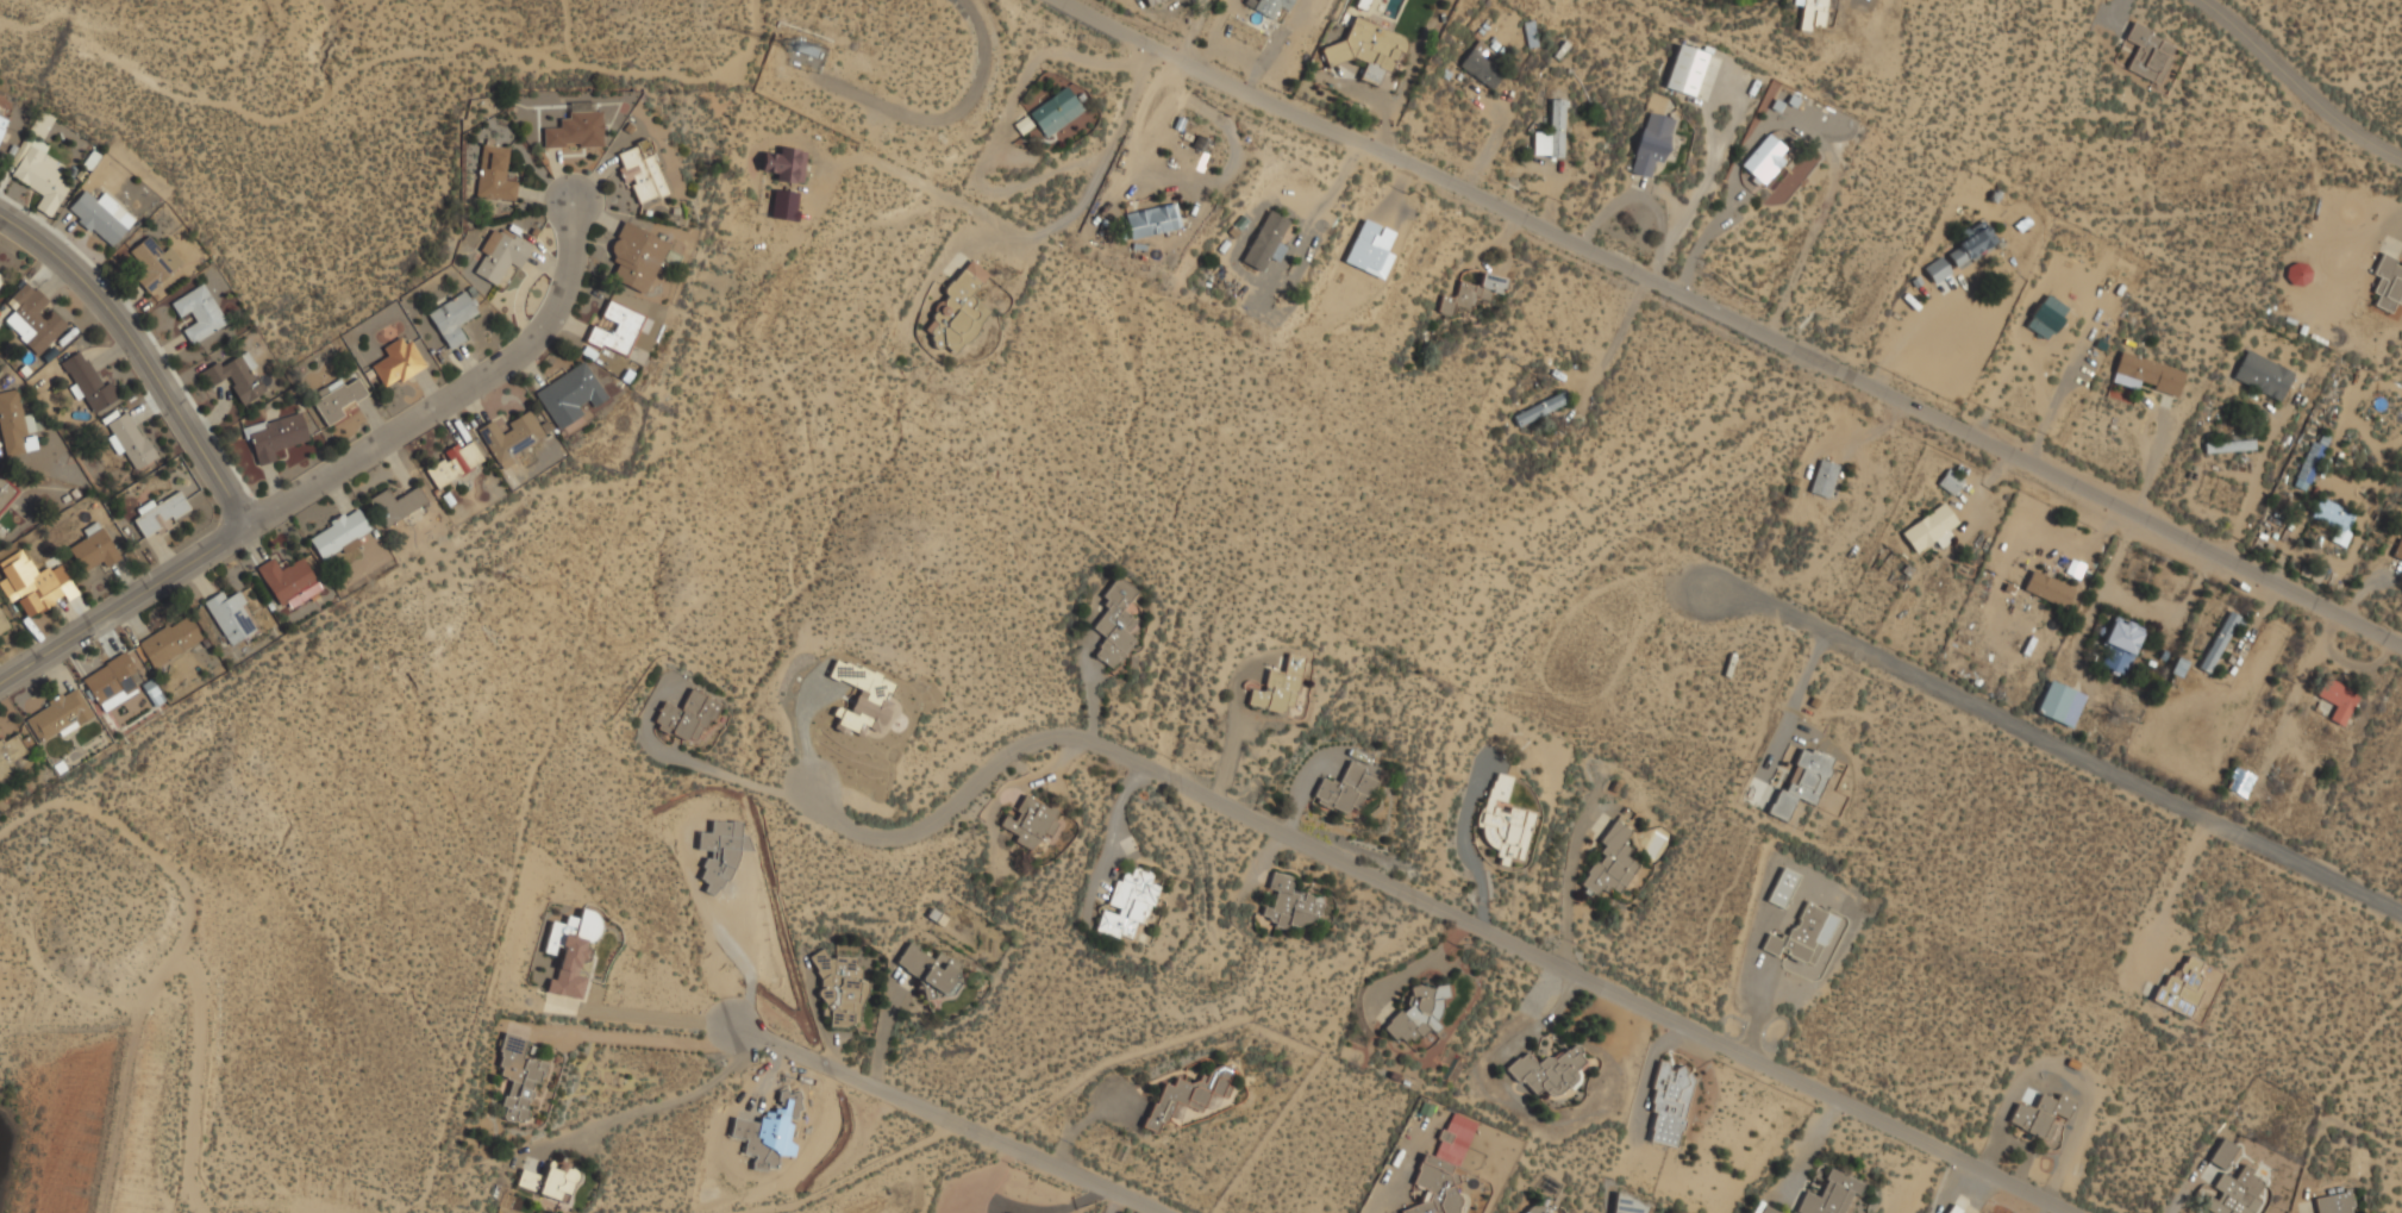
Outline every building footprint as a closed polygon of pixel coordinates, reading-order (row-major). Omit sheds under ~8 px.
[(1253,11),(1281,24),(1293,0),(1259,0),(1253,11)] [(1796,5),(1803,5),(1801,31),(1814,32),(1815,26),(1826,27),(1829,0),(1797,0),(1796,5)] [(1377,86),(1382,74),(1394,70),(1407,38),(1355,18),(1345,40),(1322,48),(1328,67),(1353,58),(1365,63),(1359,80),(1377,86)] [(1528,49),(1538,46),(1533,21),(1524,23),(1528,49)] [(2138,46),(2127,70),(2159,85),(2177,45),(2132,25),(2125,40),(2138,46)] [(1493,90),(1506,71),(1491,61),(1496,55),(1477,40),(1459,65),(1493,90)] [(1708,55),(1678,44),(1664,87),(1693,98),(1708,55)] [(1083,110),(1065,87),(1028,114),(1046,138),(1083,110)] [(1771,107),(1791,119),(1799,105),(1777,94),(1771,107)] [(1564,157),(1565,100),(1550,99),(1549,132),(1534,132),(1534,156),(1564,157)] [(1656,180),(1674,119),(1649,111),(1631,173),(1656,180)] [(543,147),(577,146),(577,148),(602,147),(602,113),(559,114),(559,128),(543,128),(543,147)] [(1019,135),(1033,127),(1027,116),(1013,123),(1019,135)] [(1746,180),(1757,189),(1789,150),(1769,133),(1743,165),(1752,173),(1746,180)] [(11,176),(42,195),(34,208),(50,218),(69,185),(57,178),(65,166),(44,154),(48,147),(33,138),(11,176)] [(668,193),(647,140),(616,152),(622,167),(618,168),(624,185),(629,183),(638,204),(668,193)] [(475,196),(514,202),(517,182),(505,181),(509,148),(482,144),(475,196)] [(800,185),(806,151),(778,146),(777,157),(764,155),(762,169),(774,171),(771,180),(800,185)] [(67,210),(110,248),(135,220),(104,192),(96,200),(85,190),(67,210)] [(796,222),(800,193),(774,190),(770,218),(796,222)] [(1130,239),(1181,231),(1177,204),(1125,213),(1130,239)] [(1277,243),(1289,220),(1269,210),(1241,262),(1261,271),(1268,258),(1277,264),(1286,248),(1277,243)] [(1956,267),(1996,242),(1983,219),(1960,233),(1966,242),(1947,254),(1956,267)] [(645,295),(669,244),(625,222),(607,259),(617,264),(610,278),(645,295)] [(494,225),(479,251),(484,254),(473,273),(496,286),(509,263),(519,269),(532,247),(494,225)] [(169,247),(162,253),(148,236),(129,251),(144,270),(135,278),(147,293),(183,265),(169,247)] [(2395,265),(2397,260),(2382,254),(2372,275),(2379,279),(2372,294),(2378,296),(2375,306),(2396,315),(2401,302),(2401,268),(2395,265)] [(1922,268),(1933,285),(1951,273),(1941,257),(1922,268)] [(971,295),(989,276),(972,260),(942,292),(950,299),(921,329),(951,357),(992,314),(971,295)] [(1459,282),(1456,299),(1441,295),(1438,313),(1452,317),(1455,306),(1472,309),(1475,298),(1489,301),(1491,292),(1502,294),(1506,279),(1482,274),(1478,287),(1459,282)] [(4,323),(37,356),(68,326),(52,309),(45,317),(39,311),(48,301),(27,281),(6,302),(14,312),(4,323)] [(170,303),(179,318),(189,312),(195,322),(182,330),(190,345),(226,324),(203,284),(170,303)] [(466,340),(457,326),(478,313),(464,291),(427,313),(450,350),(466,340)] [(2068,309),(2047,295),(2026,326),(2047,340),(2068,309)] [(585,341),(626,358),(644,316),(608,301),(601,317),(616,324),(612,334),(592,325),(585,341)] [(384,389),(423,367),(405,335),(382,348),(387,356),(371,366),(384,389)] [(2232,379),(2279,402),(2294,373),(2247,349),(2232,379)] [(120,400),(111,381),(100,387),(83,351),(63,361),(89,415),(120,400)] [(265,392),(251,369),(256,366),(247,351),(221,367),(218,362),(200,372),(209,387),(226,377),(242,405),(265,392)] [(2177,398),(2184,370),(2120,351),(2110,382),(2141,392),(2143,387),(2177,398)] [(558,430),(582,415),(577,407),(592,398),(587,390),(597,384),(583,362),(534,393),(558,430)] [(358,378),(343,385),(340,379),(316,391),(319,399),(313,402),(325,427),(344,418),(340,408),(366,396),(358,378)] [(4,457),(27,454),(19,390),(0,393),(0,433),(4,457)] [(1570,401),(1565,390),(1513,415),(1518,427),(1570,401)] [(477,432),(500,467),(546,437),(528,410),(506,425),(500,416),(477,432)] [(156,459),(130,411),(104,425),(119,456),(125,454),(135,470),(156,459)] [(308,441),(300,412),(245,428),(256,466),(276,461),(273,451),(308,441)] [(2294,486),(2306,492),(2326,446),(2313,440),(2294,486)] [(457,444),(443,452),(446,458),(425,471),(436,489),(483,461),(472,441),(460,448),(457,444)] [(2254,442),(2204,442),(2204,452),(2254,452),(2254,442)] [(1839,465),(1820,459),(1809,493),(1827,499),(1839,465)] [(1953,496),(1965,480),(1949,468),(1937,484),(1953,496)] [(17,493),(0,476),(0,510),(17,493)] [(131,518),(146,539),(192,509),(176,487),(131,518)] [(393,500),(387,489),(369,498),(383,526),(427,504),(418,487),(393,500)] [(2329,540),(2344,548),(2358,514),(2320,498),(2312,518),(2335,529),(2329,540)] [(1915,554),(1934,540),(1940,548),(1954,538),(1949,529),(1958,523),(1945,502),(1901,532),(1915,554)] [(370,530),(357,509),(308,537),(321,559),(340,548),(343,554),(360,544),(357,538),(370,530)] [(82,571),(96,563),(101,571),(121,559),(100,524),(67,545),(82,571)] [(2401,560),(2401,533),(2392,556),(2401,560)] [(6,579),(0,582),(0,587),(10,602),(15,599),(29,619),(64,596),(67,601),(79,594),(58,563),(38,576),(21,550),(0,563),(0,568),(6,579)] [(302,557),(280,571),(272,558),(256,568),(282,612),(321,589),(302,557)] [(2075,588),(2033,568),(2022,590),(2064,611),(2075,588)] [(1093,629),(1106,638),(1093,656),(1111,669),(1143,626),(1124,612),(1138,592),(1118,577),(1102,598),(1111,604),(1093,629)] [(203,601),(228,646),(255,630),(241,606),(246,604),(239,591),(225,599),(221,591),(203,601)] [(2197,669),(2208,675),(2240,617),(2229,611),(2197,669)] [(10,629),(0,613),(0,634),(10,629)] [(138,643),(152,668),(201,640),(187,615),(138,643)] [(2146,630),(2115,615),(2100,649),(2109,654),(2102,669),(2125,679),(2146,630)] [(82,678),(101,711),(137,691),(128,675),(135,671),(125,653),(82,678)] [(1247,705),(1290,715),(1305,658),(1289,655),(1284,674),(1269,669),(1263,692),(1252,689),(1247,705)] [(827,677),(836,658),(894,686),(890,693),(887,690),(883,699),(892,702),(877,733),(867,727),(863,737),(837,725),(839,718),(832,714),(836,707),(850,713),(861,690),(839,680),(838,682),(827,677)] [(2344,726),(2359,693),(2326,679),(2316,699),(2335,706),(2329,720),(2344,726)] [(2035,713),(2071,729),(2085,695),(2050,680),(2035,713)] [(24,718),(38,742),(58,731),(64,741),(82,731),(79,725),(92,717),(76,688),(24,718)] [(719,702),(692,688),(681,709),(664,701),(653,725),(698,748),(719,702)] [(29,757),(15,731),(0,740),(0,773),(29,757)] [(1819,807),(1833,756),(1796,745),(1776,818),(1789,821),(1795,800),(1819,807)] [(1346,815),(1351,806),(1363,811),(1378,774),(1349,762),(1339,784),(1322,777),(1312,801),(1346,815)] [(2244,798),(2254,776),(2235,768),(2226,789),(2244,798)] [(1521,862),(1535,814),(1506,806),(1514,779),(1494,773),(1478,826),(1485,829),(1481,844),(1500,850),(1496,863),(1509,867),(1512,858),(1521,862)] [(1043,832),(1050,834),(1061,811),(1025,795),(1015,818),(1006,814),(997,832),(1034,849),(1043,832)] [(1620,898),(1639,865),(1627,858),(1632,850),(1624,845),(1632,831),(1616,823),(1578,887),(1597,898),(1603,887),(1620,898)] [(1800,875),(1782,867),(1766,902),(1784,911),(1800,875)] [(1131,943),(1137,921),(1147,925),(1159,886),(1151,882),(1155,874),(1133,868),(1130,876),(1119,873),(1108,908),(1102,907),(1095,932),(1131,943)] [(1324,898),(1291,890),(1295,876),(1272,871),(1266,896),(1265,896),(1259,920),(1316,932),(1324,898)] [(1813,968),(1821,945),(1814,942),(1826,909),(1803,901),(1789,940),(1769,932),(1763,949),(1813,968)] [(543,953),(551,920),(565,924),(567,915),(578,919),(581,908),(605,914),(596,944),(586,940),(576,974),(587,977),(581,1000),(546,990),(550,978),(555,980),(564,946),(557,945),(553,956),(543,953)] [(893,968),(940,999),(962,967),(939,951),(933,959),(909,943),(893,968)] [(2190,1019),(2202,989),(2196,987),(2206,963),(2178,952),(2157,1005),(2190,1019)] [(864,983),(859,983),(861,956),(820,955),(818,1017),(830,1017),(830,1026),(862,1027),(864,983)] [(1382,1027),(1400,1045),(1408,1037),(1415,1044),(1432,1025),(1428,1023),(1453,996),(1439,982),(1430,992),(1422,984),(1382,1027)] [(917,988),(926,991),(924,997),(935,1001),(939,991),(920,983),(917,988)] [(544,1062),(523,1059),(527,1038),(504,1035),(497,1077),(509,1079),(505,1106),(503,1119),(526,1122),(532,1082),(541,1084),(544,1062)] [(1532,1099),(1545,1089),(1552,1100),(1581,1080),(1575,1071),(1589,1062),(1575,1042),(1538,1068),(1527,1052),(1508,1067),(1532,1099)] [(1648,1142),(1677,1148),(1693,1072),(1668,1067),(1669,1063),(1659,1061),(1648,1110),(1655,1112),(1648,1142)] [(1144,1127),(1159,1134),(1174,1101),(1201,1113),(1209,1092),(1228,1100),(1233,1088),(1226,1084),(1232,1071),(1214,1063),(1207,1080),(1199,1076),(1194,1086),(1176,1078),(1172,1087),(1163,1082),(1144,1127)] [(2041,1094),(2034,1109),(2018,1102),(2008,1125),(2045,1140),(2056,1115),(2066,1120),(2075,1101),(2058,1094),(2056,1100),(2041,1094)] [(1451,1112),(1434,1157),(1425,1153),(1414,1182),(1416,1188),(1426,1192),(1421,1202),(1402,1212),(1458,1212),(1462,1202),(1456,1189),(1459,1180),(1457,1175),(1477,1121),(1451,1112)] [(2208,1162),(2223,1170),(2238,1146),(2222,1138),(2208,1162)] [(515,1188),(569,1203),(578,1170),(549,1162),(545,1176),(521,1169),(515,1188)] [(2210,1193),(2210,1192),(2202,1209),(2209,1212),(2253,1212),(2259,1201),(2254,1199),(2264,1177),(2241,1167),(2235,1180),(2220,1173),(2210,1193)] [(1829,1169),(1820,1196),(1804,1190),(1795,1212),(1849,1212),(1862,1181),(1829,1169)] [(2350,1193),(2315,1198),(2317,1212),(2352,1212),(2350,1193)] [(1649,1201),(1615,1195),(1612,1212),(1646,1212),(1649,1201)] [(1547,1203),(1515,1212),(1550,1212),(1547,1203)] [(1963,1209),(1950,1205),(1947,1212),(1962,1212),(1963,1209)]
